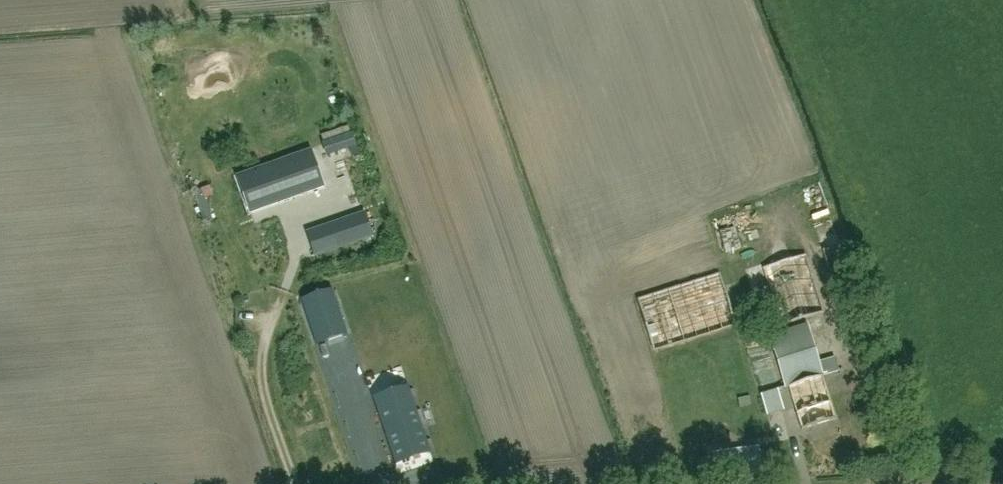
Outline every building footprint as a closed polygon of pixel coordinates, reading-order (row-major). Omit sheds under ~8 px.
[(252,172),(264,205),(321,185),(309,152),(252,172)] [(363,213),(330,225),(338,247),(371,235),(363,213)] [(806,253),(762,267),(761,267),(773,308),(779,325),(825,311),(806,253)] [(719,274),(639,298),(654,350),(735,326),(719,274)] [(335,287),(304,297),(320,346),(352,335),(335,287)] [(379,311),(382,322),(395,318),(392,307),(379,311)] [(818,363),(805,323),(768,335),(784,387),(788,386),(801,428),(835,417),(822,375),(838,370),(834,358),(818,363)] [(409,385),(400,335),(364,341),(369,369),(379,368),(383,390),(409,385)] [(409,388),(374,400),(395,461),(430,450),(409,388)] [(783,409),(777,389),(761,395),(767,414),(783,409)]
